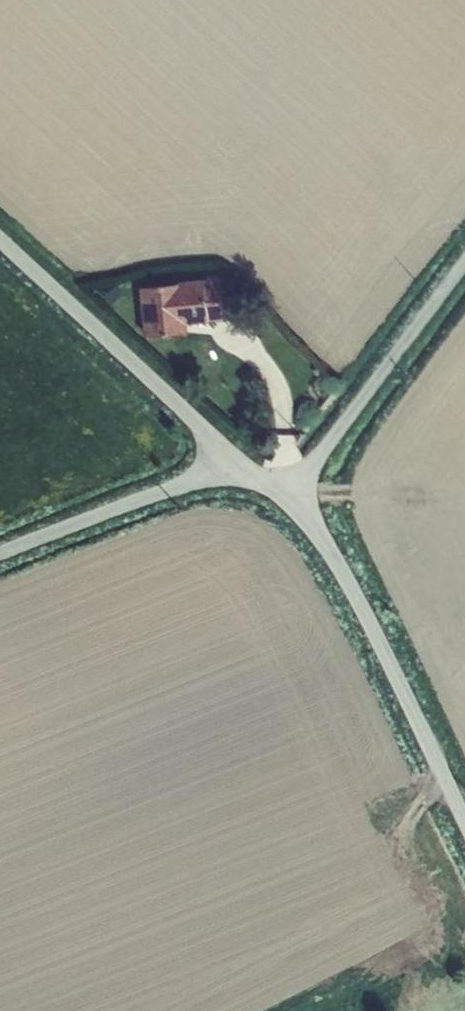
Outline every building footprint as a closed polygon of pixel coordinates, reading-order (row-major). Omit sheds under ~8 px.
[(130,286),(128,329),(167,332),(168,318),(210,320),(212,290),(130,286)]
